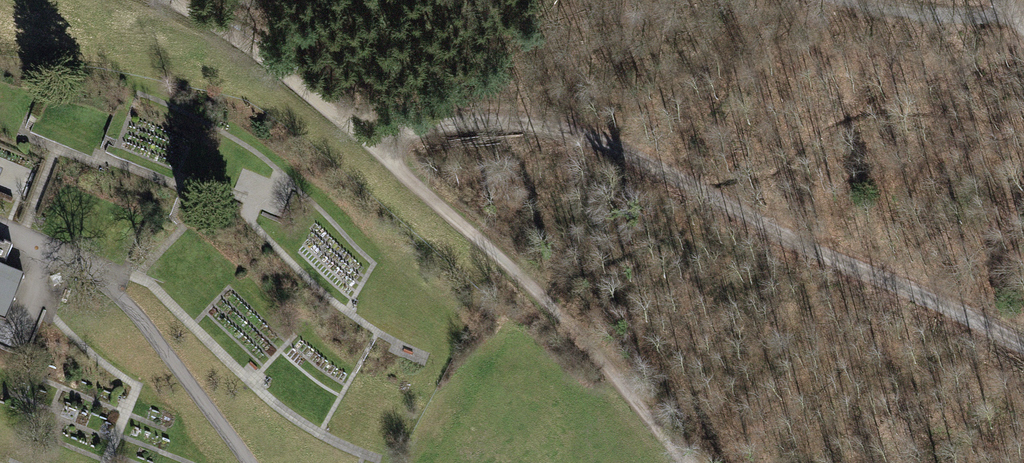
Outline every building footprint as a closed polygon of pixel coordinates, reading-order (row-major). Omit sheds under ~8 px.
[(6,262),(12,245),(4,242),(3,245),(0,244),(0,260),(6,262)] [(15,299),(24,277),(0,267),(0,306),(15,299)]
